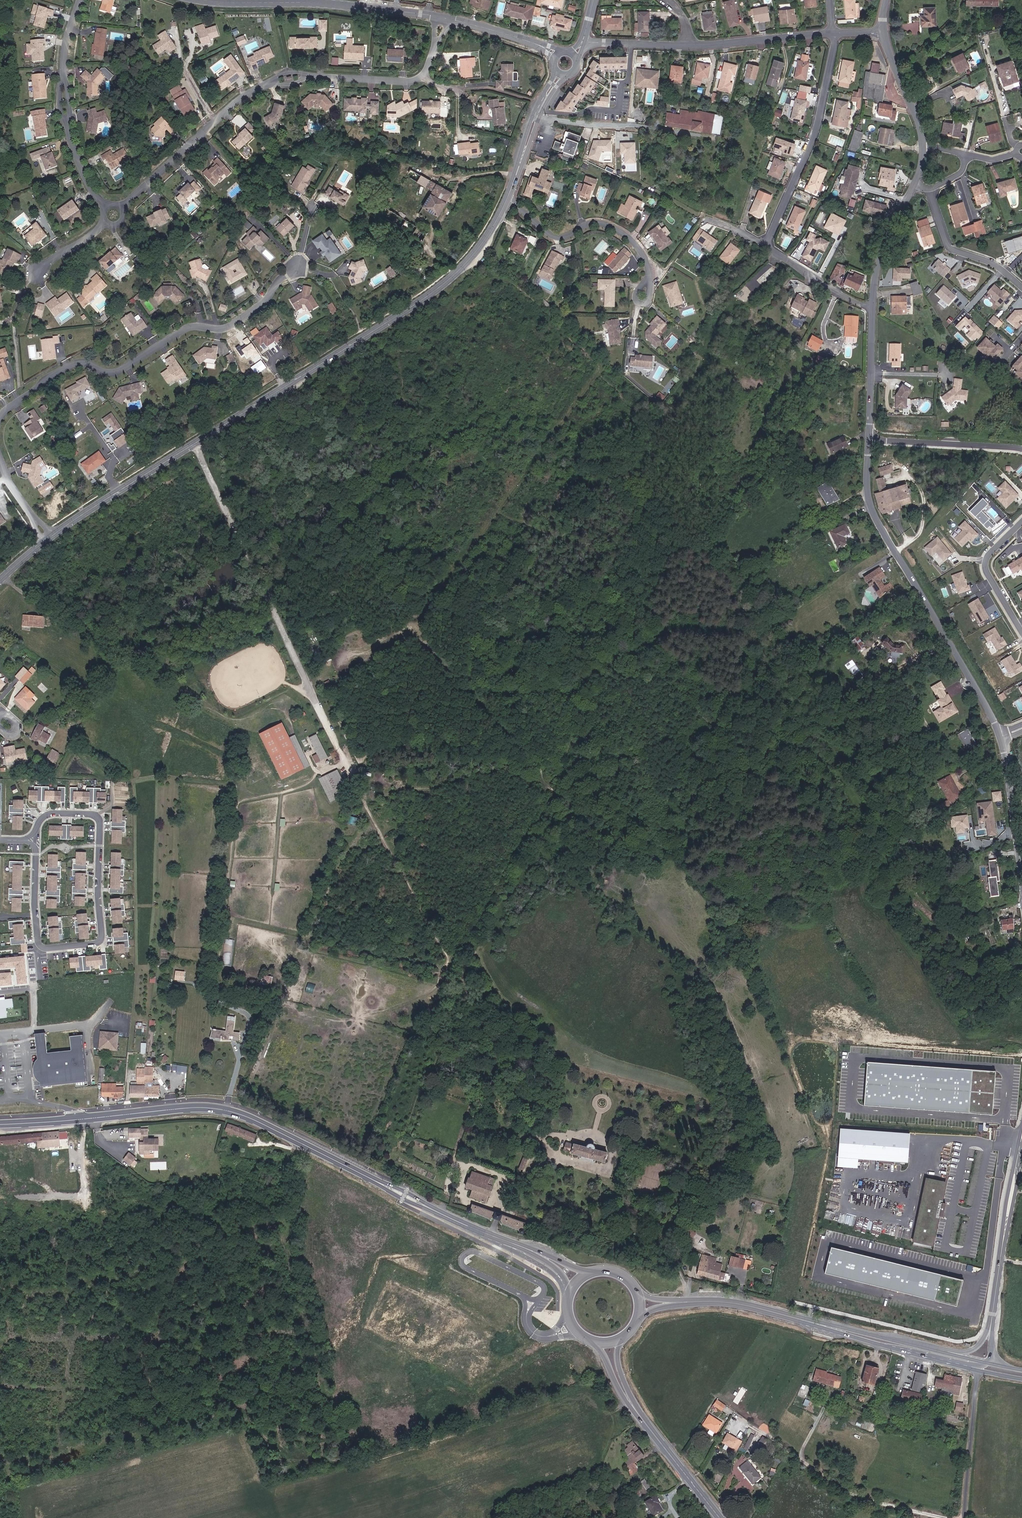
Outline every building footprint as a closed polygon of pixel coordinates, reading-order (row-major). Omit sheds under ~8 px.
[(109,14),(111,7),(113,0),(103,0),(101,1),(102,3),(99,11),(109,14)] [(490,1),(488,0),(469,0),(469,1),(473,2),(476,3),(476,6),(487,9),(490,1)] [(724,2),(730,25),(740,23),(734,0),(733,0),(724,2)] [(809,9),(816,7),(814,0),(807,0),(809,9)] [(847,17),(857,16),(856,0),(846,0),(847,17)] [(770,17),(768,4),(754,7),(755,19),(759,19),(770,17)] [(42,14),(44,15),(48,16),(50,11),(31,5),(28,13),(33,14),(31,21),(36,23),(35,26),(40,28),(43,19),(40,18),(42,14)] [(526,17),(528,10),(506,5),(504,13),(525,20),(526,17)] [(782,22),(786,22),(786,19),(793,18),(792,14),(795,13),(794,8),(780,9),(782,22)] [(932,8),(920,8),(920,17),(918,17),(918,28),(933,27),(932,8)] [(713,12),(702,14),(706,31),(716,29),(713,12)] [(648,13),(637,13),(637,32),(647,32),(648,13)] [(796,13),(795,13),(792,14),(793,18),(786,19),(786,22),(797,21),(796,13)] [(570,21),(552,16),(549,26),(568,31),(570,21)] [(621,19),(601,19),(601,29),(621,29),(621,19)] [(197,32),(200,42),(208,40),(208,37),(217,35),(214,27),(203,30),(202,25),(193,27),(194,33),(197,32)] [(93,35),(91,53),(93,54),(93,56),(92,59),(100,60),(103,31),(96,31),(95,35),(93,35)] [(160,42),(152,47),(157,56),(162,53),(164,49),(167,54),(174,50),(164,33),(157,37),(160,42)] [(243,37),(234,40),(236,44),(237,46),(238,45),(238,43),(245,40),(243,37)] [(295,41),(289,41),(289,50),(316,50),(316,41),(309,41),(309,39),(295,38),(295,41)] [(27,41),(27,45),(23,46),(24,55),(28,55),(29,62),(40,61),(39,44),(40,44),(40,40),(27,41)] [(358,59),(358,62),(362,62),(362,49),(343,47),(343,59),(358,59)] [(248,63),(250,68),(251,72),(257,70),(256,68),(265,64),(264,62),(272,59),(269,49),(260,52),(261,55),(255,57),(247,60),(248,63)] [(963,50),(952,55),(954,61),(957,59),(961,69),(970,65),(963,50)] [(403,53),(386,52),(385,62),(403,64),(403,58),(406,58),(407,51),(403,51),(403,53)] [(587,75),(588,76),(591,78),(596,81),(599,76),(595,73),(598,68),(627,67),(626,55),(600,56),(600,64),(594,59),(589,67),(591,68),(587,75)] [(219,90),(235,79),(231,73),(238,68),(230,56),(223,61),(230,71),(213,82),(219,90)] [(812,59),(801,57),(798,74),(809,76),(812,59)] [(856,60),(845,59),(842,79),(853,81),(853,78),(855,69),(856,60)] [(785,62),(776,60),(769,83),(778,86),(780,82),(777,81),(778,78),(780,79),(785,62)] [(1013,60),(998,64),(999,68),(1014,63),(1013,60)] [(471,70),(470,62),(457,62),(457,70),(460,70),(461,81),(472,80),(471,70)] [(738,65),(726,63),(720,89),(733,91),(734,83),(732,82),(733,74),(736,74),(738,65)] [(879,65),(872,63),(869,81),(879,84),(879,85),(881,86),(883,75),(877,73),(879,65)] [(1019,81),(1014,63),(999,68),(1001,76),(1002,76),(1005,86),(1019,81)] [(760,66),(749,64),(746,77),(757,79),(760,66)] [(712,67),(699,65),(696,85),(702,86),(704,78),(709,80),(712,67)] [(515,76),(516,67),(505,66),(505,74),(506,74),(506,83),(506,88),(513,89),(514,85),(519,85),(520,85),(520,77),(515,76)] [(684,69),(673,67),(671,82),(682,84),(684,69)] [(242,75),(238,68),(231,73),(235,79),(242,75)] [(647,83),(660,84),(661,71),(639,69),(638,87),(647,88),(647,83)] [(90,77),(85,72),(81,77),(88,84),(88,87),(86,89),(86,96),(88,97),(90,97),(92,95),(97,96),(97,85),(104,78),(102,77),(103,75),(106,78),(109,74),(105,70),(101,70),(99,72),(97,70),(90,77)] [(40,74),(30,75),(32,100),(44,99),(43,81),(40,81),(40,74)] [(561,101),(555,111),(574,112),(577,108),(574,106),(579,97),(581,99),(587,90),(589,91),(595,82),(590,79),(587,77),(586,76),(580,85),(578,84),(572,92),(570,91),(563,102),(561,101)] [(883,90),(880,89),(881,86),(879,85),(879,84),(869,81),(865,98),(879,101),(876,114),(887,117),(888,115),(893,116),(894,111),(889,110),(890,105),(880,103),(883,90)] [(975,93),(972,87),(963,84),(954,88),(957,96),(965,93),(967,98),(970,98),(975,96),(975,93)] [(169,92),(172,97),(179,93),(176,88),(169,92)] [(179,93),(172,97),(175,102),(173,102),(178,111),(179,110),(183,116),(192,111),(186,99),(187,98),(184,91),(179,93)] [(309,96),(300,103),(307,111),(312,107),(318,107),(324,114),(333,106),(324,97),(320,96),(320,98),(316,98),(317,96),(309,96)] [(597,100),(597,105),(608,106),(609,97),(600,96),(600,100),(597,100)] [(810,99),(799,97),(794,118),(805,120),(810,99)] [(852,101),(841,99),(837,123),(850,125),(851,117),(849,117),(852,101)] [(363,115),(365,113),(366,101),(361,101),(361,102),(344,101),(343,112),(357,113),(359,115),(363,115)] [(497,101),(487,101),(488,112),(490,112),(491,128),(504,127),(503,109),(497,109),(497,101)] [(377,113),(378,104),(370,104),(370,107),(366,107),(366,110),(370,110),(370,112),(377,113)] [(440,105),(421,104),(421,116),(440,116),(440,105)] [(269,123),(270,126),(278,121),(279,118),(280,119),(284,107),(274,105),(270,117),(267,117),(262,120),(265,125),(269,123)] [(397,120),(411,113),(408,107),(407,106),(403,108),(401,105),(394,108),(392,108),(391,107),(387,109),(386,120),(397,120)] [(93,111),(86,113),(88,117),(86,133),(93,134),(94,125),(96,124),(105,121),(102,113),(94,115),(93,111)] [(681,111),(681,115),(668,113),(666,127),(702,132),(704,123),(714,124),(715,114),(699,112),(699,113),(681,111)] [(43,115),(36,116),(35,112),(28,113),(33,140),(44,138),(43,129),(40,129),(40,128),(43,126),(42,121),(44,120),(43,115)] [(152,128),(149,131),(149,133),(150,135),(150,136),(152,137),(153,138),(155,138),(156,138),(162,133),(160,131),(162,129),(168,135),(172,132),(159,118),(155,122),(155,123),(151,127),(152,128)] [(951,119),(951,122),(943,122),(942,132),(950,133),(950,135),(963,136),(963,132),(961,132),(962,120),(951,119)] [(994,140),(1003,137),(998,122),(989,124),(994,140)] [(704,123),(702,132),(713,134),(714,124),(704,123)] [(247,135),(252,130),(248,125),(240,132),(241,133),(243,131),(247,135)] [(890,133),(891,128),(880,126),(877,142),(886,144),(886,143),(888,133),(890,133)] [(247,135),(243,131),(241,133),(237,136),(238,137),(229,145),(236,152),(250,139),(247,135)] [(558,143),(556,150),(574,156),(580,137),(568,134),(565,145),(562,144),(558,143)] [(861,136),(855,134),(851,145),(858,148),(861,136)] [(796,144),(776,137),(772,149),(792,156),(796,144)] [(611,140),(592,140),(588,157),(598,160),(601,151),(611,151),(611,140)] [(636,163),(635,142),(620,142),(620,155),(624,155),(624,163),(636,163)] [(466,145),(457,146),(459,157),(468,156),(468,158),(478,156),(476,145),(466,147),(466,145)] [(47,149),(26,155),(29,162),(37,159),(42,172),(55,168),(51,154),(49,155),(47,149)] [(108,153),(99,158),(102,162),(104,160),(109,169),(118,165),(117,163),(119,162),(120,164),(126,160),(121,151),(110,157),(108,153)] [(782,169),(786,161),(776,158),(770,174),(782,178),(785,171),(782,169)] [(208,173),(203,177),(208,182),(212,179),(216,183),(224,176),(225,179),(230,175),(218,161),(214,165),(214,166),(210,169),(212,172),(209,174),(208,173)] [(860,176),(861,172),(863,167),(853,164),(851,168),(849,168),(847,175),(849,175),(847,179),(858,183),(860,179),(859,179),(860,176)] [(301,189),(303,185),(305,182),(310,172),(311,172),(313,169),(306,165),(304,168),(301,166),(290,186),(300,193),(302,189),(301,189)] [(812,184),(819,188),(821,188),(829,169),(820,165),(811,184),(812,184)] [(882,178),(881,185),(888,186),(887,190),(891,191),(892,187),(894,169),(880,166),(879,171),(883,172),(882,178)] [(532,182),(530,181),(525,195),(530,197),(533,188),(549,194),(551,186),(544,184),(548,173),(541,171),(538,181),(533,179),(532,182)] [(596,188),(598,180),(588,176),(585,185),(581,184),(578,192),(582,194),(582,192),(591,195),(594,188),(596,188)] [(1008,189),(1018,186),(1016,176),(998,181),(1002,194),(1009,193),(1008,189)] [(214,188),(217,185),(216,183),(212,179),(208,182),(214,188)] [(858,183),(847,179),(846,182),(844,182),(842,188),(844,189),(842,194),(852,197),(854,193),(855,193),(856,189),(855,189),(856,186),(857,187),(858,183)] [(982,181),(972,184),(977,202),(987,200),(982,181)] [(179,196),(174,200),(177,203),(181,199),(184,202),(194,194),(195,196),(199,192),(193,184),(188,188),(186,186),(177,194),(179,196)] [(420,214),(435,223),(453,194),(437,185),(420,214)] [(339,193),(330,187),(325,195),(336,201),(337,200),(339,201),(338,202),(344,206),(350,196),(341,191),(339,193)] [(769,193),(761,190),(751,212),(761,217),(768,201),(766,200),(769,193)] [(626,206),(622,215),(632,220),(635,212),(633,211),(634,208),(636,209),(638,206),(641,207),(643,203),(631,197),(626,206)] [(181,208),(185,204),(184,202),(181,199),(177,203),(181,208)] [(881,215),(884,204),(867,199),(863,210),(881,215)] [(70,202),(55,213),(62,222),(77,212),(70,202)] [(957,223),(960,222),(969,220),(963,202),(951,206),(952,211),(953,210),(957,223)] [(622,205),(618,213),(622,215),(626,206),(622,205)] [(807,209),(797,205),(788,224),(798,229),(807,209)] [(961,227),(960,222),(957,223),(953,210),(952,211),(950,211),(955,229),(961,227)] [(840,231),(846,219),(833,211),(825,225),(837,232),(838,230),(840,231)] [(149,218),(152,226),(162,222),(161,220),(167,218),(164,212),(159,213),(159,212),(153,215),(153,216),(149,218)] [(288,220),(277,231),(284,238),(295,228),(288,220)] [(982,230),(985,229),(982,220),(975,222),(975,224),(977,231),(982,230)] [(928,221),(917,225),(918,228),(921,227),(923,234),(920,235),(923,242),(934,239),(928,221)] [(31,231),(21,238),(28,248),(35,243),(34,241),(37,239),(38,241),(43,237),(34,224),(29,228),(31,231)] [(977,231),(975,224),(966,227),(968,235),(975,232),(977,231)] [(663,228),(661,230),(658,227),(650,233),(652,236),(654,235),(660,245),(659,246),(662,250),(674,241),(671,237),(670,238),(663,228)] [(31,231),(29,228),(19,235),(21,238),(31,231)] [(268,240),(260,232),(257,235),(256,236),(254,234),(255,233),(256,232),(253,229),(245,236),(247,238),(241,244),(248,252),(254,246),(257,243),(261,248),(268,240)] [(709,236),(700,229),(695,237),(699,240),(697,242),(710,251),(717,242),(712,238),(711,239),(709,237),(709,236)] [(810,258),(817,246),(819,246),(824,248),(829,240),(821,235),(816,237),(814,236),(816,233),(811,230),(807,237),(810,238),(802,253),(810,258)] [(321,247),(324,251),(326,254),(331,262),(342,254),(331,239),(327,242),(323,235),(314,242),(319,248),(321,247)] [(1005,241),(1008,252),(1021,248),(1021,236),(1005,241)] [(526,246),(532,249),(536,239),(530,237),(528,242),(517,237),(511,251),(522,255),(526,246)] [(731,264),(741,250),(732,244),(722,257),(731,264)] [(614,261),(610,259),(607,263),(617,271),(620,268),(622,270),(630,259),(628,257),(625,255),(628,251),(624,248),(618,256),(614,261)] [(102,260),(98,264),(105,272),(121,258),(114,250),(105,258),(106,259),(103,262),(102,260)] [(5,251),(0,262),(0,276),(3,278),(8,268),(8,265),(9,263),(12,265),(14,261),(16,262),(18,258),(5,251)] [(566,258),(553,252),(543,271),(553,276),(556,270),(558,271),(563,261),(564,261),(566,258)] [(205,281),(210,272),(207,270),(208,269),(203,266),(200,266),(201,264),(200,260),(198,258),(189,261),(192,268),(190,269),(192,276),(198,276),(199,276),(200,277),(201,278),(201,279),(205,281)] [(944,276),(951,269),(946,264),(944,262),(939,258),(932,265),(944,276)] [(356,263),(355,265),(352,271),(351,273),(352,276),(349,277),(352,285),(362,281),(361,277),(364,271),(367,270),(364,261),(356,263)] [(229,283),(233,285),(245,278),(236,263),(222,271),(229,283)] [(839,269),(834,266),(828,278),(830,279),(834,272),(837,273),(839,269)] [(911,268),(894,268),(893,281),(902,282),(902,279),(910,279),(911,268)] [(978,282),(981,274),(969,269),(957,275),(961,283),(970,279),(978,282)] [(552,282),(558,271),(556,270),(553,276),(543,271),(541,276),(552,282)] [(866,279),(856,274),(854,278),(849,275),(845,284),(860,291),(866,279)] [(92,299),(105,288),(95,276),(90,281),(92,282),(82,290),(81,297),(76,302),(81,310),(87,304),(88,305),(94,300),(92,299)] [(616,282),(600,281),(600,290),(606,290),(608,294),(607,303),(615,304),(616,282)] [(919,286),(917,281),(910,283),(914,296),(923,293),(921,285),(919,286)] [(182,296),(175,289),(174,290),(172,290),(170,287),(169,287),(169,283),(163,283),(162,286),(160,286),(154,292),(151,296),(156,301),(159,297),(160,298),(161,299),(163,296),(163,295),(168,296),(172,295),(175,298),(175,300),(179,303),(183,300),(182,296)] [(677,283),(665,286),(668,297),(672,296),(672,300),(671,300),(672,307),(682,304),(677,283)] [(1002,303),(1010,293),(1004,288),(1002,291),(1001,292),(999,290),(1000,288),(994,284),(988,291),(993,295),(993,298),(996,300),(999,300),(1002,303)] [(949,304),(956,295),(943,285),(937,293),(949,304)] [(300,299),(300,298),(292,303),(297,311),(302,308),(305,307),(308,307),(312,313),(320,309),(314,298),(312,299),(312,297),(313,290),(305,289),(304,296),(304,298),(300,299)] [(53,300),(44,306),(50,315),(59,309),(61,311),(70,304),(64,295),(54,302),(53,300)] [(175,298),(172,295),(168,296),(163,295),(163,296),(168,298),(176,304),(178,304),(179,303),(175,300),(175,298)] [(811,302),(799,295),(794,305),(814,316),(821,303),(813,299),(811,302)] [(895,309),(891,309),(891,314),(901,314),(901,309),(911,309),(911,297),(891,297),(891,302),(894,302),(895,309)] [(193,307),(189,302),(184,306),(188,311),(193,307)] [(35,308),(30,307),(28,314),(33,316),(32,318),(38,319),(42,308),(36,306),(35,308)] [(53,319),(62,313),(61,311),(59,309),(50,315),(53,319)] [(1016,310),(1016,312),(1015,312),(1014,313),(1013,313),(1007,319),(1014,326),(1018,322),(1020,320),(1021,320),(1021,310),(1016,310)] [(146,327),(141,319),(136,322),(134,318),(131,313),(121,319),(125,326),(127,325),(130,331),(135,332),(140,329),(141,330),(146,327)] [(990,321),(994,325),(999,319),(995,315),(990,321)] [(984,332),(970,318),(969,319),(966,316),(956,325),(959,328),(965,323),(971,330),(967,334),(972,339),(976,335),(979,338),(984,332)] [(861,318),(849,317),(848,327),(850,327),(849,336),(860,337),(861,318)] [(654,347),(659,342),(655,338),(666,326),(657,318),(651,324),(654,327),(652,329),(651,328),(646,333),(646,340),(654,347)] [(610,330),(613,345),(621,343),(618,326),(620,326),(619,321),(609,323),(607,325),(608,328),(610,330)] [(127,325),(125,326),(132,336),(141,330),(140,329),(135,332),(130,331),(127,325)] [(270,329),(256,337),(261,345),(265,342),(269,348),(278,342),(278,343),(284,340),(281,334),(275,338),(270,329)] [(825,341),(814,335),(811,341),(814,343),(813,345),(818,349),(819,346),(822,347),(825,341)] [(259,354),(248,337),(243,341),(246,345),(241,348),(240,345),(236,348),(242,358),(244,356),(247,360),(251,357),(252,359),(256,357),(257,356),(259,354)] [(986,337),(976,348),(992,363),(1004,350),(998,344),(995,346),(986,337)] [(54,341),(42,341),(43,362),(56,361),(54,345),(58,345),(58,338),(53,338),(54,341)] [(269,348),(265,342),(261,345),(266,352),(270,350),(269,348)] [(899,342),(888,342),(888,360),(890,360),(890,364),(899,365),(899,342)] [(205,350),(196,355),(202,363),(210,358),(219,360),(221,348),(216,347),(216,349),(208,348),(208,349),(206,351),(205,350)] [(10,377),(3,357),(7,355),(5,349),(0,351),(0,381),(10,377)] [(171,368),(171,367),(164,372),(169,381),(177,376),(181,374),(183,377),(188,374),(175,354),(169,358),(173,365),(174,366),(171,368)] [(1021,355),(1011,367),(1016,371),(1014,373),(1021,380),(1021,355)] [(636,359),(631,358),(631,367),(652,369),(653,357),(636,356),(636,359)] [(77,383),(65,389),(71,401),(80,397),(77,392),(91,385),(86,376),(76,382),(77,383)] [(961,388),(961,380),(955,380),(955,387),(943,394),(948,402),(950,402),(957,398),(968,398),(968,389),(961,388)] [(140,398),(139,392),(140,392),(138,382),(122,386),(115,397),(123,402),(125,398),(126,398),(126,397),(126,396),(127,395),(132,394),(133,399),(140,398)] [(912,390),(904,384),(895,394),(895,404),(898,406),(904,406),(907,404),(907,397),(912,390)] [(659,392),(657,396),(663,400),(665,396),(659,392)] [(30,410),(35,416),(29,420),(31,423),(30,424),(27,426),(34,437),(47,427),(40,417),(43,415),(36,405),(30,410)] [(130,440),(111,412),(101,419),(105,426),(109,423),(115,432),(110,435),(119,448),(130,440)] [(832,454),(848,446),(844,436),(827,444),(832,454)] [(100,463),(98,460),(102,458),(97,451),(79,463),(86,472),(100,463)] [(32,464),(23,462),(22,469),(30,471),(32,474),(29,475),(35,486),(37,485),(44,482),(40,474),(41,466),(46,464),(41,455),(33,460),(35,462),(32,464)] [(881,476),(894,472),(892,464),(879,468),(881,476)] [(882,478),(875,480),(875,493),(880,508),(883,514),(902,508),(901,506),(900,501),(910,498),(907,485),(886,491),(882,478)] [(48,479),(44,482),(37,485),(38,488),(45,485),(50,482),(48,479)] [(52,487),(50,482),(45,485),(38,488),(38,489),(40,493),(41,493),(52,487)] [(1015,499),(1018,496),(1005,482),(999,488),(1003,493),(998,499),(1006,507),(1012,502),(1011,501),(1014,498),(1015,499)] [(826,485),(816,490),(821,498),(823,497),(828,506),(835,501),(826,485)] [(994,527),(988,520),(989,519),(981,511),(988,504),(983,499),(969,512),(987,529),(989,527),(992,529),(994,527)] [(978,535),(965,522),(959,527),(963,530),(955,539),(962,546),(967,541),(966,540),(968,538),(969,539),(971,541),(978,535)] [(843,528),(827,537),(837,553),(845,548),(841,541),(849,537),(843,528)] [(951,554),(937,538),(925,548),(931,555),(936,551),(943,560),(951,554)] [(1007,566),(1008,567),(1012,573),(1012,574),(1021,569),(1021,571),(1021,557),(1007,566)] [(879,581),(884,577),(879,570),(864,579),(869,587),(871,586),(879,598),(893,589),(890,585),(884,589),(879,581)] [(952,576),(958,594),(970,590),(968,586),(967,586),(962,573),(952,576)] [(968,604),(977,619),(981,617),(983,621),(989,618),(978,599),(968,604)] [(43,619),(23,616),(21,626),(29,627),(29,626),(35,626),(34,628),(42,629),(43,619)] [(1006,644),(1002,637),(1000,638),(994,628),(983,634),(987,642),(990,640),(996,650),(1006,644)] [(898,643),(892,642),(886,635),(880,640),(882,642),(884,641),(887,645),(891,649),(896,651),(898,652),(903,651),(904,646),(905,645),(905,644),(905,642),(904,641),(903,641),(902,640),(900,640),(899,641),(898,643)] [(1021,670),(1021,668),(1019,663),(1016,665),(1010,656),(1001,661),(1007,672),(1012,674),(1013,673),(1014,674),(1021,670)] [(33,668),(28,673),(20,681),(24,684),(36,672),(33,668)] [(20,681),(28,673),(24,669),(16,677),(20,681)] [(944,688),(941,682),(932,687),(936,693),(938,692),(942,689),(944,688)] [(26,689),(22,693),(30,701),(34,697),(26,689)] [(34,704),(30,701),(22,693),(14,700),(26,711),(34,704)] [(953,703),(948,694),(946,695),(941,697),(937,700),(941,706),(942,709),(934,713),(939,723),(956,713),(951,705),(953,703)] [(931,712),(938,724),(939,723),(934,713),(942,709),(941,706),(931,712)] [(304,718),(297,722),(300,727),(307,724),(304,718)] [(32,738),(30,737),(28,740),(35,744),(37,741),(46,746),(51,738),(42,733),(44,729),(37,725),(33,733),(34,734),(32,738)] [(285,725),(262,735),(282,781),(305,771),(292,740),(285,725)] [(976,741),(969,728),(961,732),(968,745),(976,741)] [(967,749),(977,743),(976,741),(968,745),(961,732),(959,733),(967,749)] [(317,736),(310,740),(319,755),(323,762),(329,758),(317,736)] [(309,769),(296,738),(292,740),(305,771),(309,769)] [(26,761),(25,751),(12,753),(12,748),(4,749),(5,764),(26,761)] [(47,762),(54,766),(59,757),(53,753),(47,762)] [(349,796),(339,772),(320,780),(330,804),(349,796)] [(962,795),(950,776),(942,780),(950,795),(948,797),(949,799),(939,805),(942,811),(960,802),(958,797),(962,795)] [(942,780),(939,782),(948,797),(950,795),(942,780)] [(979,788),(983,794),(988,791),(984,785),(979,788)] [(41,786),(34,786),(33,791),(29,791),(29,799),(36,799),(36,801),(41,801),(41,786)] [(48,791),(48,786),(41,786),(41,801),(45,801),(45,800),(52,800),(52,791),(48,791)] [(64,786),(57,786),(57,791),(52,791),(52,800),(59,800),(59,801),(64,801),(64,786)] [(77,787),(69,786),(69,801),(74,801),(74,800),(81,800),(81,793),(76,793),(77,787)] [(93,787),(86,787),(86,793),(81,793),(81,800),(88,800),(88,802),(92,802),(93,787)] [(100,793),(100,787),(93,787),(92,802),(97,802),(97,801),(104,801),(105,800),(109,800),(110,793),(100,793)] [(1001,791),(991,792),(993,802),(1002,800),(1001,791)] [(22,808),(22,798),(14,798),(13,804),(9,804),(9,812),(23,812),(23,808),(22,808)] [(992,802),(977,803),(980,822),(985,821),(987,836),(996,835),(992,802)] [(123,808),(114,808),(113,820),(111,820),(111,829),(113,829),(113,841),(121,842),(122,831),(126,831),(126,819),(122,819),(123,808)] [(23,812),(9,812),(8,818),(12,818),(12,829),(21,829),(21,817),(23,817),(23,812)] [(967,815),(950,817),(951,828),(955,827),(956,833),(965,832),(965,828),(969,828),(967,815)] [(71,824),(61,824),(61,826),(49,826),(49,834),(60,834),(60,838),(72,839),(72,835),(82,835),(83,826),(71,826),(71,824)] [(85,852),(76,852),(76,862),(72,862),(72,874),(76,874),(76,886),(72,886),(72,898),(76,898),(75,904),(84,904),(84,897),(86,897),(86,888),(84,888),(85,873),(87,873),(87,864),(85,864),(85,852)] [(120,874),(124,874),(125,862),(121,862),(121,852),(112,852),(112,863),(110,864),(110,873),(112,873),(111,887),(109,887),(109,892),(124,892),(124,886),(120,886),(120,874)] [(57,854),(48,854),(48,866),(46,866),(46,876),(48,876),(48,890),(46,890),(46,899),(47,899),(47,907),(56,907),(56,901),(60,901),(60,889),(56,889),(56,877),(61,877),(61,865),(57,865),(57,854)] [(999,880),(996,859),(989,860),(990,868),(989,868),(990,876),(987,877),(988,882),(989,882),(990,891),(989,891),(990,896),(998,895),(996,881),(999,880)] [(24,861),(9,861),(9,867),(13,867),(13,888),(9,888),(8,900),(12,900),(12,911),(21,911),(21,899),(23,899),(23,889),(21,889),(22,866),(24,866),(24,861)] [(121,903),(121,897),(112,898),(112,905),(110,906),(111,915),(113,915),(114,922),(123,921),(122,915),(126,915),(125,903),(121,903)] [(86,913),(78,914),(78,921),(74,921),(75,931),(80,930),(80,938),(89,937),(88,929),(90,929),(89,920),(87,920),(86,913)] [(1001,920),(1002,930),(1005,930),(1012,929),(1012,919),(1013,919),(1013,914),(1008,914),(1008,919),(1001,920)] [(58,916),(49,917),(50,924),(48,924),(49,934),(51,933),(51,941),(60,940),(59,934),(64,933),(62,922),(58,922),(58,916)] [(24,920),(9,921),(9,929),(14,928),(15,932),(24,932),(23,925),(24,924),(24,920)] [(128,938),(127,931),(123,932),(123,927),(115,928),(114,928),(115,935),(113,935),(114,940),(128,938)] [(24,932),(15,932),(15,937),(10,938),(11,945),(26,943),(26,939),(24,939),(24,932)] [(128,938),(114,940),(114,945),(116,944),(116,952),(125,951),(125,946),(128,946),(128,938)] [(224,964),(232,964),(233,939),(225,939),(224,964)] [(100,969),(108,968),(106,953),(101,953),(102,955),(94,955),(95,964),(100,964),(100,969)] [(78,957),(71,958),(72,967),(77,966),(77,971),(84,970),(83,955),(78,956),(78,957)] [(87,956),(87,955),(83,955),(84,970),(92,970),(91,965),(95,964),(94,955),(87,956)] [(22,956),(10,957),(10,961),(10,965),(1,966),(1,965),(0,965),(0,986),(12,985),(12,982),(18,982),(16,964),(23,963),(22,956)] [(18,982),(25,981),(23,963),(16,964),(18,982)] [(185,973),(177,972),(176,980),(184,980),(185,973)] [(263,974),(261,981),(272,983),(273,977),(263,974)] [(0,998),(0,1019),(8,1018),(7,1009),(13,1008),(12,999),(6,1000),(5,998),(0,998)] [(142,1031),(146,1032),(148,1020),(138,1018),(136,1028),(142,1029),(142,1031)] [(236,1019),(227,1019),(227,1033),(212,1032),(212,1035),(210,1039),(234,1041),(234,1043),(240,1044),(241,1035),(235,1034),(236,1019)] [(88,1081),(84,1034),(71,1035),(72,1049),(48,1051),(47,1032),(39,1033),(41,1060),(39,1062),(38,1066),(37,1068),(38,1071),(38,1072),(39,1075),(40,1076),(43,1078),(44,1084),(76,1081),(88,1081)] [(117,1044),(118,1035),(107,1034),(107,1032),(101,1032),(101,1034),(100,1042),(102,1043),(102,1044),(100,1044),(100,1049),(105,1049),(114,1050),(115,1044),(117,1044)] [(272,1053),(279,1054),(283,1039),(277,1037),(272,1053)] [(38,1071),(37,1068),(38,1066),(39,1062),(41,1060),(36,1062),(35,1067),(35,1072),(37,1077),(43,1078),(40,1076),(39,1075),(38,1072),(38,1071)] [(994,1072),(866,1063),(863,1105),(991,1114),(994,1072)] [(177,1073),(181,1074),(182,1072),(187,1072),(188,1066),(178,1065),(177,1073)] [(147,1069),(145,1096),(159,1097),(160,1086),(154,1086),(155,1067),(147,1067),(147,1069)] [(132,1085),(131,1096),(145,1096),(147,1069),(139,1068),(138,1083),(138,1086),(132,1085)] [(112,1087),(112,1084),(103,1083),(103,1096),(112,1096),(112,1097),(123,1097),(123,1088),(112,1087)] [(229,1123),(226,1130),(254,1141),(257,1133),(229,1123)] [(908,1162),(910,1134),(840,1129),(837,1167),(857,1169),(858,1159),(908,1162)] [(38,1141),(60,1139),(59,1137),(59,1131),(0,1137),(0,1144),(38,1141)] [(145,1136),(145,1143),(141,1143),(141,1150),(145,1150),(145,1154),(154,1154),(155,1151),(155,1147),(159,1147),(159,1140),(148,1140),(148,1137),(145,1136)] [(60,1145),(60,1139),(38,1141),(38,1147),(60,1145)] [(588,1146),(587,1147),(573,1144),(571,1154),(605,1162),(607,1153),(594,1149),(594,1148),(593,1147),(593,1146),(591,1145),(590,1145),(589,1145),(588,1146)] [(130,1164),(135,1157),(128,1152),(123,1159),(130,1164)] [(523,1154),(519,1171),(528,1173),(532,1157),(523,1154)] [(930,1175),(946,1177),(947,1166),(932,1164),(930,1175)] [(491,1186),(494,1179),(472,1171),(470,1177),(469,1177),(465,1187),(466,1188),(463,1194),(485,1202),(488,1196),(489,1196),(492,1186),(491,1186)] [(947,1183),(925,1178),(913,1238),(935,1243),(940,1216),(943,1217),(947,1204),(943,1204),(947,1183)] [(470,1213),(471,1212),(492,1220),(495,1212),(471,1204),(470,1209),(469,1209),(467,1210),(467,1211),(467,1212),(467,1213),(468,1213),(469,1213),(470,1213)] [(495,1212),(492,1220),(499,1223),(502,1214),(495,1212)] [(520,1232),(521,1233),(522,1233),(523,1232),(523,1231),(524,1230),(523,1229),(525,1223),(524,1222),(502,1214),(499,1223),(519,1230),(519,1231),(520,1232)] [(689,1241),(696,1234),(690,1228),(683,1235),(689,1241)] [(963,1281),(831,1248),(825,1272),(956,1306),(963,1281)] [(698,1274),(706,1276),(708,1269),(721,1272),(723,1264),(716,1263),(717,1258),(702,1254),(698,1274)] [(753,1262),(740,1259),(738,1265),(749,1267),(750,1266),(752,1266),(753,1262)] [(725,1273),(721,1272),(708,1269),(706,1276),(719,1280),(720,1278),(723,1279),(725,1273)] [(867,1366),(863,1382),(874,1385),(878,1368),(867,1366)] [(822,1372),(816,1370),(813,1382),(833,1387),(836,1377),(822,1373),(822,1372)] [(943,1387),(954,1389),(956,1377),(945,1375),(944,1382),(936,1380),(934,1387),(942,1389),(943,1387)] [(912,1381),(924,1384),(925,1379),(913,1376),(912,1381)] [(887,1378),(884,1391),(893,1393),(895,1385),(891,1384),(892,1379),(887,1378)] [(910,1389),(921,1392),(924,1384),(912,1381),(910,1389)] [(900,1401),(918,1405),(920,1398),(912,1396),(911,1398),(905,1397),(907,1390),(903,1389),(900,1401)] [(715,1405),(721,1409),(724,1403),(718,1399),(715,1405)] [(702,1426),(708,1429),(714,1420),(709,1416),(702,1426)] [(714,1420),(708,1429),(710,1431),(711,1428),(716,1432),(721,1424),(714,1420)] [(726,1434),(722,1442),(729,1445),(728,1447),(732,1449),(737,1441),(733,1439),(733,1438),(726,1434)] [(750,1434),(741,1448),(745,1451),(754,1437),(750,1434)] [(760,1437),(755,1445),(764,1451),(769,1443),(760,1437)] [(628,1466),(627,1467),(631,1476),(638,1470),(636,1469),(638,1468),(635,1463),(644,1456),(632,1442),(626,1447),(627,1449),(625,1450),(627,1456),(629,1459),(625,1462),(626,1464),(626,1463),(628,1466)] [(750,1459),(740,1466),(752,1482),(762,1474),(750,1459)] [(652,1499),(645,1503),(652,1517),(662,1512),(659,1505),(656,1507),(652,1499)]
